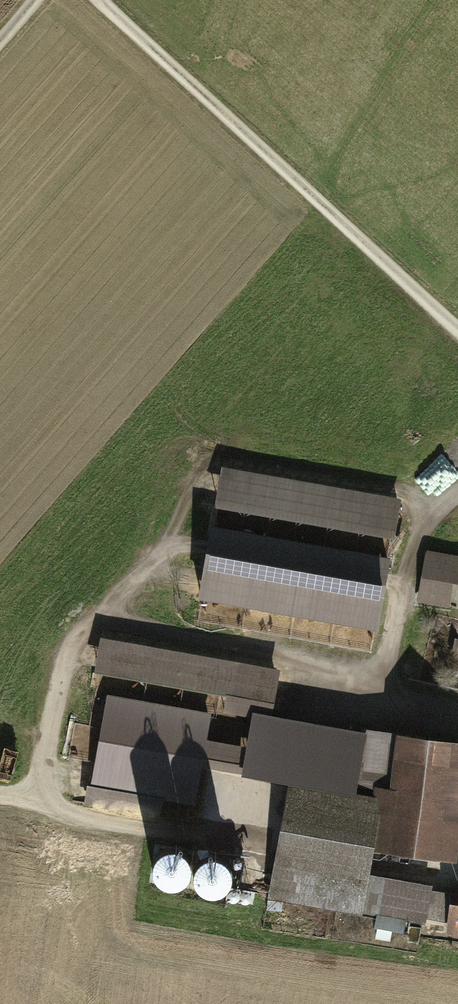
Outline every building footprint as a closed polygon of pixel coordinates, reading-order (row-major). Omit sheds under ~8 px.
[(397,500),(224,469),(217,505),(391,536),(397,500)] [(387,559),(214,529),(201,598),(375,629),(387,559)] [(429,553),(420,600),(444,604),(448,580),(457,582),(457,558),(429,553)] [(274,669),(105,639),(99,672),(227,695),(224,710),(265,717),(274,669)] [(208,716),(109,697),(93,783),(94,783),(161,795),(193,801),(199,764),(204,740),(208,716)] [(294,789),(275,896),(423,923),(424,917),(429,891),(429,887),(365,874),(369,845),(440,855),(447,797),(457,798),(457,747),(454,746),(454,745),(362,734),(361,742),(254,723),(250,748),(249,755),(268,757),(266,770),(356,786),(379,788),(377,803),(294,789)] [(250,748),(204,740),(199,764),(245,772),(249,755),(250,748)] [(161,795),(94,783),(90,804),(158,816),(161,795)] [(224,882),(227,877),(227,870),(225,864),(221,859),(216,855),(210,853),(203,854),(197,856),(193,860),(189,866),(188,872),(189,878),(192,884),(196,888),(202,891),(209,892),(215,891),(220,887),(224,882)] [(451,921),(455,894),(429,891),(424,917),(451,921)]
